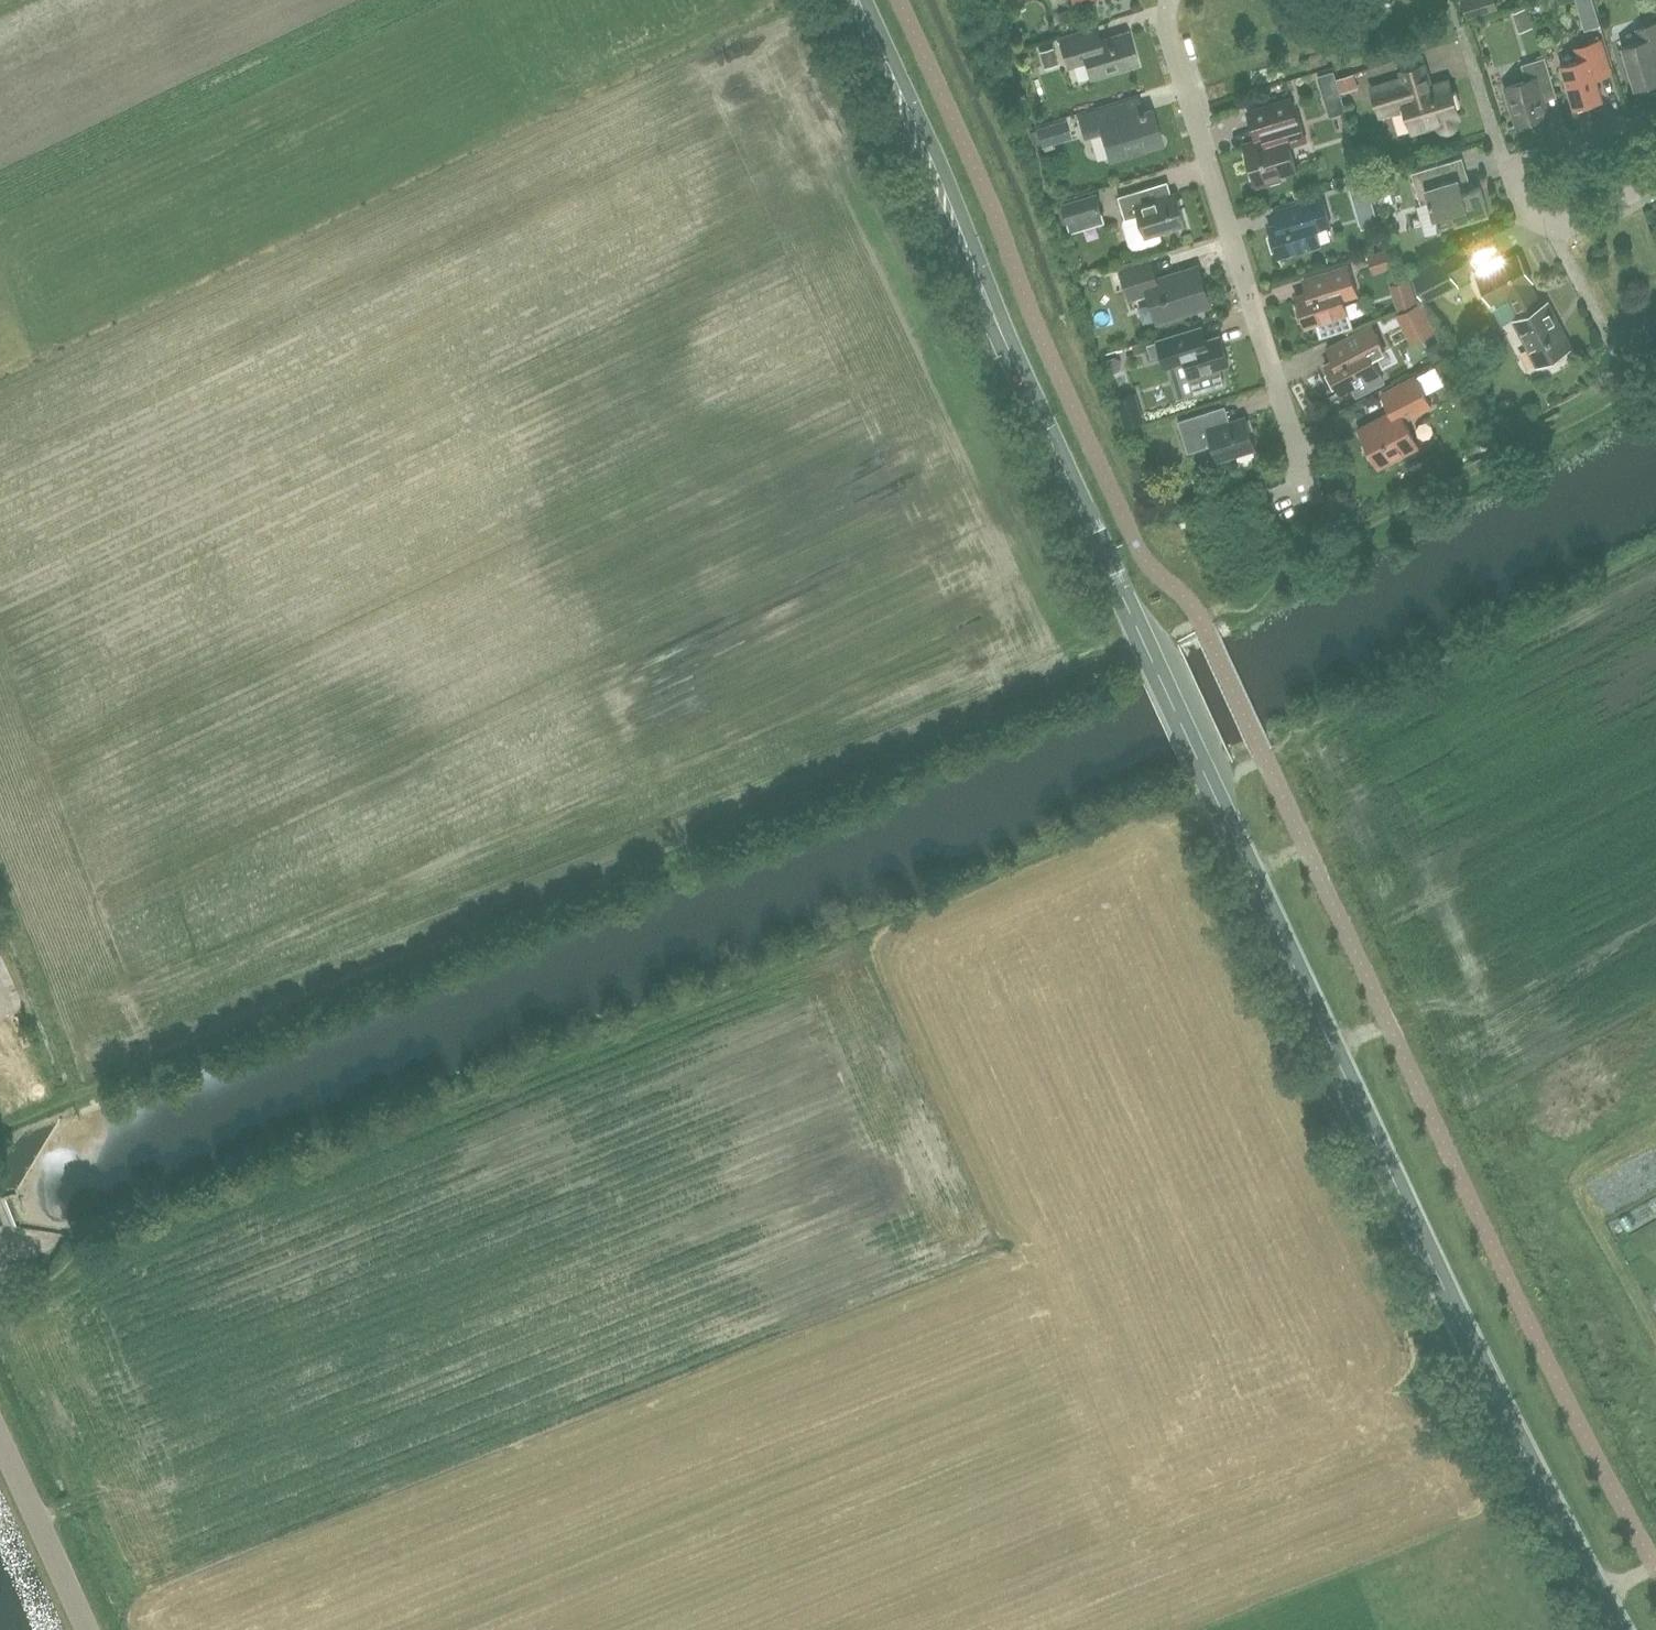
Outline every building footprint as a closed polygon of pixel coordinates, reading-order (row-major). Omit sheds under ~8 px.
[(1494,0),(1466,0),(1462,1),(1468,18),(1497,9),(1494,0)] [(1512,11),(1519,32),(1533,27),(1527,7),(1512,11)] [(1637,30),(1641,42),(1624,47),(1637,88),(1655,82),(1655,24),(1637,30)] [(1090,78),(1136,64),(1126,31),(1097,40),(1093,26),(1058,37),(1067,66),(1085,61),(1090,78)] [(1581,60),(1563,66),(1575,107),(1603,98),(1596,77),(1611,73),(1609,65),(1601,41),(1577,48),(1581,60)] [(1542,91),(1554,87),(1545,58),(1523,65),(1527,80),(1505,86),(1517,125),(1550,115),(1542,91)] [(1402,72),(1404,80),(1372,90),(1379,114),(1405,107),(1412,131),(1434,124),(1435,129),(1440,134),(1448,135),(1455,132),(1459,127),(1459,121),(1458,117),(1459,116),(1449,83),(1429,89),(1422,66),(1402,72)] [(1334,70),(1317,76),(1323,95),(1324,95),(1339,90),(1336,78),(1334,70)] [(1297,114),(1292,97),(1246,111),(1256,143),(1244,147),(1256,187),(1280,179),(1279,176),(1296,170),(1289,148),(1306,142),(1297,114)] [(1109,159),(1160,143),(1150,110),(1119,119),(1115,106),(1078,117),(1085,138),(1101,133),(1109,159)] [(1064,121),(1036,130),(1041,144),(1068,136),(1064,121)] [(1454,227),(1489,216),(1480,187),(1464,192),(1459,177),(1448,180),(1443,164),(1411,174),(1421,205),(1429,203),(1433,217),(1450,212),(1454,227)] [(1395,190),(1389,170),(1369,176),(1369,177),(1375,196),(1395,190)] [(1366,181),(1349,186),(1352,197),(1369,192),(1366,181)] [(1163,239),(1161,233),(1185,226),(1176,194),(1149,202),(1145,189),(1117,198),(1124,220),(1123,224),(1129,245),(1133,248),(1138,249),(1158,243),(1163,239)] [(1100,214),(1095,197),(1062,207),(1067,223),(1100,214)] [(1273,214),(1277,226),(1269,229),(1278,257),(1319,244),(1315,230),(1330,225),(1322,198),(1273,214)] [(1386,247),(1366,254),(1373,273),(1393,267),(1386,247)] [(1459,284),(1455,278),(1477,266),(1467,247),(1412,277),(1425,302),(1459,284)] [(1520,314),(1541,303),(1529,282),(1531,281),(1518,256),(1477,277),(1490,302),(1508,292),(1520,314)] [(1157,321),(1210,305),(1199,268),(1157,281),(1151,261),(1121,270),(1130,299),(1148,293),(1157,321)] [(1305,327),(1315,323),(1320,338),(1353,326),(1348,312),(1347,313),(1342,299),(1357,294),(1348,267),(1322,276),(1304,282),(1308,294),(1295,298),(1305,327)] [(1541,303),(1520,314),(1521,316),(1514,320),(1538,365),(1571,347),(1548,302),(1541,305),(1541,303)] [(1334,361),(1326,366),(1340,393),(1352,387),(1357,397),(1385,382),(1380,373),(1378,370),(1373,359),(1385,353),(1372,327),(1348,340),(1328,350),(1334,361)] [(1164,340),(1147,346),(1148,349),(1151,357),(1161,354),(1165,369),(1185,363),(1194,394),(1223,385),(1218,368),(1228,365),(1219,337),(1207,341),(1204,328),(1191,332),(1164,340)] [(1404,421),(1431,407),(1416,378),(1383,395),(1393,413),(1359,430),(1379,468),(1418,448),(1404,421)] [(1219,460),(1256,448),(1245,416),(1220,424),(1215,408),(1178,420),(1188,452),(1214,444),(1219,460)]
